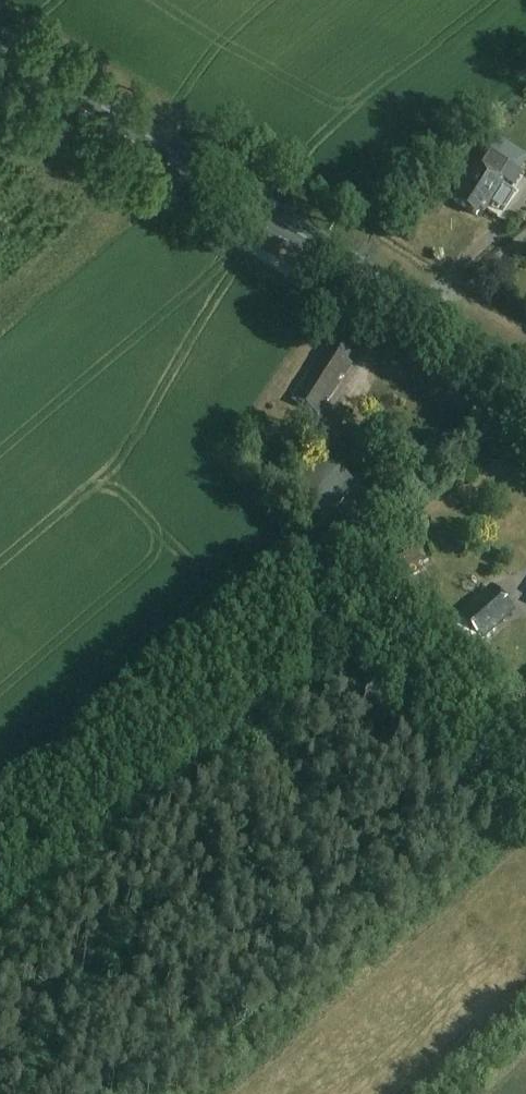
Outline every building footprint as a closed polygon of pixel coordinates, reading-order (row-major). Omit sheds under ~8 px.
[(454,200),(477,213),(481,207),(485,209),(502,178),(510,163),(484,148),(454,200)] [(349,354),(327,341),(293,395),(319,412),(350,364),(345,361),(349,354)] [(346,418),(335,410),(320,432),(332,439),(346,418)] [(323,452),(287,490),(322,523),(357,485),(323,452)] [(514,609),(492,585),(461,614),(482,638),(514,609)]
